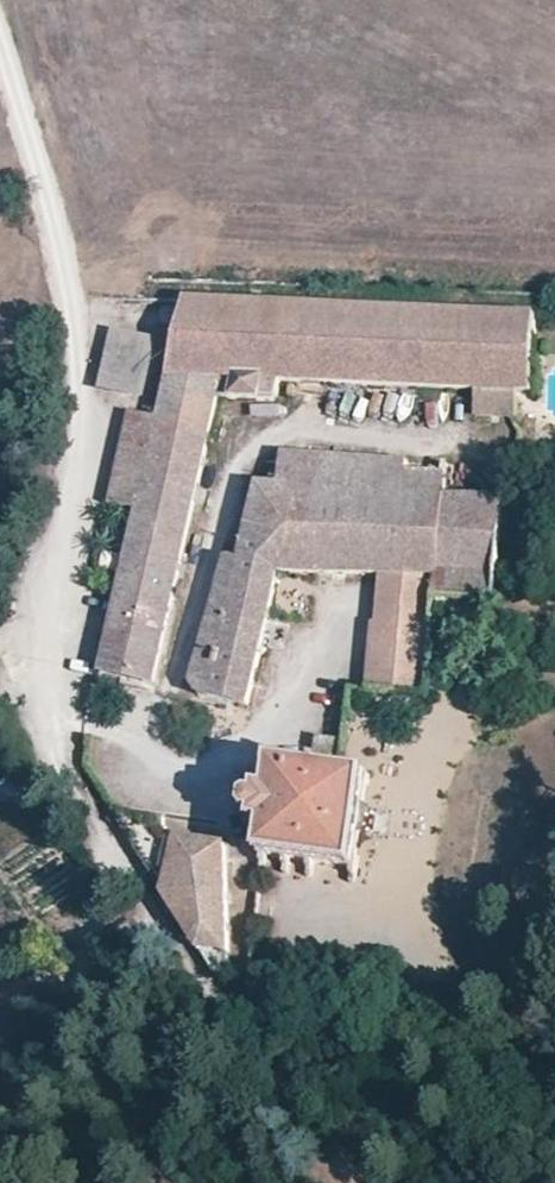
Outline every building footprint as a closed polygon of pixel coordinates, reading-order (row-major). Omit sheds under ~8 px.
[(477,390),(520,392),(533,393),(537,315),(187,300),(169,378),(283,383),(477,390)] [(111,381),(140,387),(148,344),(119,338),(111,381)] [(278,402),(283,383),(169,378),(161,416),(131,410),(110,504),(139,510),(102,672),(154,684),(219,400),(278,402)] [(518,417),(520,392),(477,390),(477,416),(518,417)] [(285,456),(283,488),(445,496),(446,463),(285,456)] [(438,582),(436,600),(493,603),(505,500),(445,496),(283,488),(259,487),(239,560),(227,558),(192,682),(199,693),(250,705),(275,573),(379,579),(438,582)] [(368,688),(368,690),(428,695),(436,600),(438,582),(379,579),(375,624),(368,688)] [(264,829),(260,857),(263,857),(355,870),(367,776),(339,772),(343,741),(318,738),(314,769),(273,763),(269,793),(259,792),(258,798),(254,798),(248,802),(247,813),(253,818),(256,818),(255,826),(264,829)] [(160,818),(112,808),(216,975),(226,977),(225,846),(191,841),(186,840),(182,839),(178,837),(173,835),(169,832),(166,829),(164,825),(163,820),(162,819),(162,818),(160,818)]
